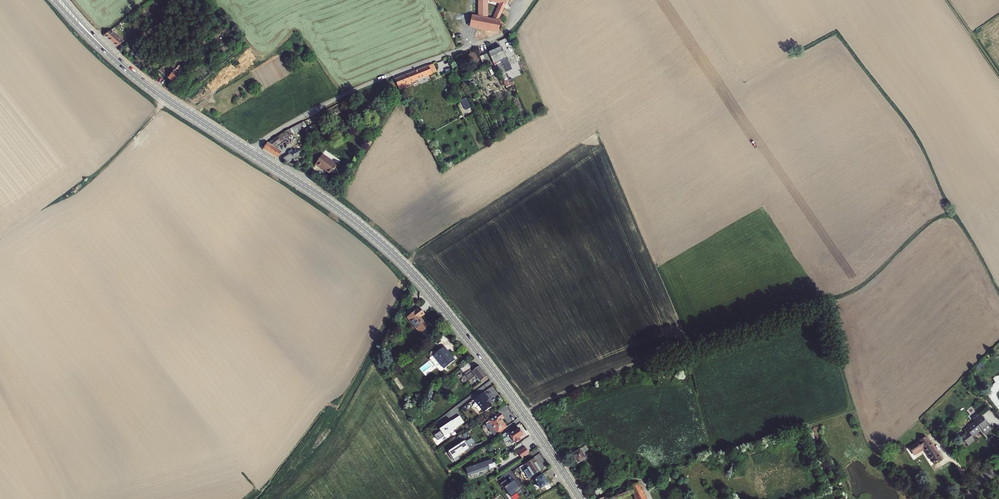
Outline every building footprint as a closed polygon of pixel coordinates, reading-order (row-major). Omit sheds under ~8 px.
[(480,14),(479,19),(476,28),(498,33),(501,22),(499,22),(505,3),(507,3),(508,0),(487,0),(501,4),(496,20),(485,17),(485,0),(479,0),(480,14)] [(469,26),(476,28),(479,19),(471,17),(469,26)] [(122,39),(111,31),(107,35),(105,36),(118,47),(126,38),(124,37),(122,39)] [(508,78),(512,76),(507,65),(509,64),(508,62),(510,62),(505,52),(498,55),(506,73),(508,78)] [(483,61),(486,67),(492,65),(493,68),(498,66),(502,75),(504,74),(496,56),(496,55),(483,61)] [(506,73),(498,55),(496,56),(504,74),(506,73)] [(468,59),(472,67),(479,64),(476,56),(468,59)] [(158,73),(166,81),(176,70),(171,66),(175,62),(174,60),(158,73)] [(176,70),(166,81),(171,86),(178,78),(176,75),(179,72),(182,68),(180,66),(176,70)] [(436,76),(433,69),(395,85),(398,92),(436,76)] [(466,97),(461,99),(465,110),(471,107),(466,97)] [(269,148),(267,147),(264,154),(278,161),(281,155),(274,151),(286,144),(284,143),(298,135),(296,132),(269,148)] [(286,159),(290,162),(299,157),(297,153),(286,159)] [(337,168),(322,158),(315,168),(320,172),(321,170),(324,172),(331,177),(337,168)] [(420,334),(428,327),(420,318),(424,314),(419,308),(407,317),(420,334)] [(443,347),(433,355),(444,368),(454,360),(443,347)] [(427,363),(421,367),(424,372),(430,368),(427,363)] [(466,364),(460,369),(466,376),(466,377),(469,381),(475,377),(476,378),(476,377),(480,382),(487,376),(481,369),(479,366),(473,370),(471,368),(470,369),(466,364)] [(476,391),(478,394),(487,389),(485,386),(476,391)] [(475,401),(476,402),(475,403),(478,406),(478,405),(484,413),(487,410),(488,410),(488,409),(492,407),(489,402),(489,403),(487,400),(488,399),(484,392),(476,398),(474,399),(475,401)] [(992,430),(979,413),(972,418),(975,422),(966,429),(969,432),(961,438),(968,447),(976,441),(973,438),(982,431),(986,436),(992,430)] [(501,414),(489,421),(486,424),(487,425),(486,426),(488,429),(490,429),(490,430),(490,432),(492,434),(493,434),(494,436),(497,433),(506,427),(501,419),(503,417),(501,414)] [(464,422),(460,416),(452,421),(452,420),(444,425),(445,426),(444,426),(444,427),(443,428),(442,427),(440,429),(441,431),(434,435),(438,441),(464,422)] [(518,429),(516,426),(508,432),(510,435),(507,437),(512,445),(519,440),(518,439),(523,435),(519,429),(518,429)] [(927,437),(909,449),(915,458),(925,451),(935,466),(943,460),(927,437)] [(447,453),(451,459),(453,458),(453,459),(470,448),(469,446),(466,442),(465,440),(448,451),(449,452),(447,453)] [(576,449),(570,453),(577,464),(585,459),(582,454),(589,449),(587,446),(578,451),(576,449)] [(522,459),(529,455),(525,448),(518,453),(522,459)] [(534,459),(525,465),(532,476),(540,471),(536,464),(536,463),(534,459)] [(489,471),(497,468),(495,462),(492,463),(491,460),(469,468),(470,470),(467,471),(468,476),(488,469),(489,471)] [(509,483),(506,479),(500,483),(510,497),(517,492),(519,494),(524,491),(515,478),(509,483)] [(619,488),(622,494),(640,486),(637,480),(619,488)] [(640,486),(622,494),(612,498),(634,498),(637,498),(638,498),(646,498),(640,486)]
